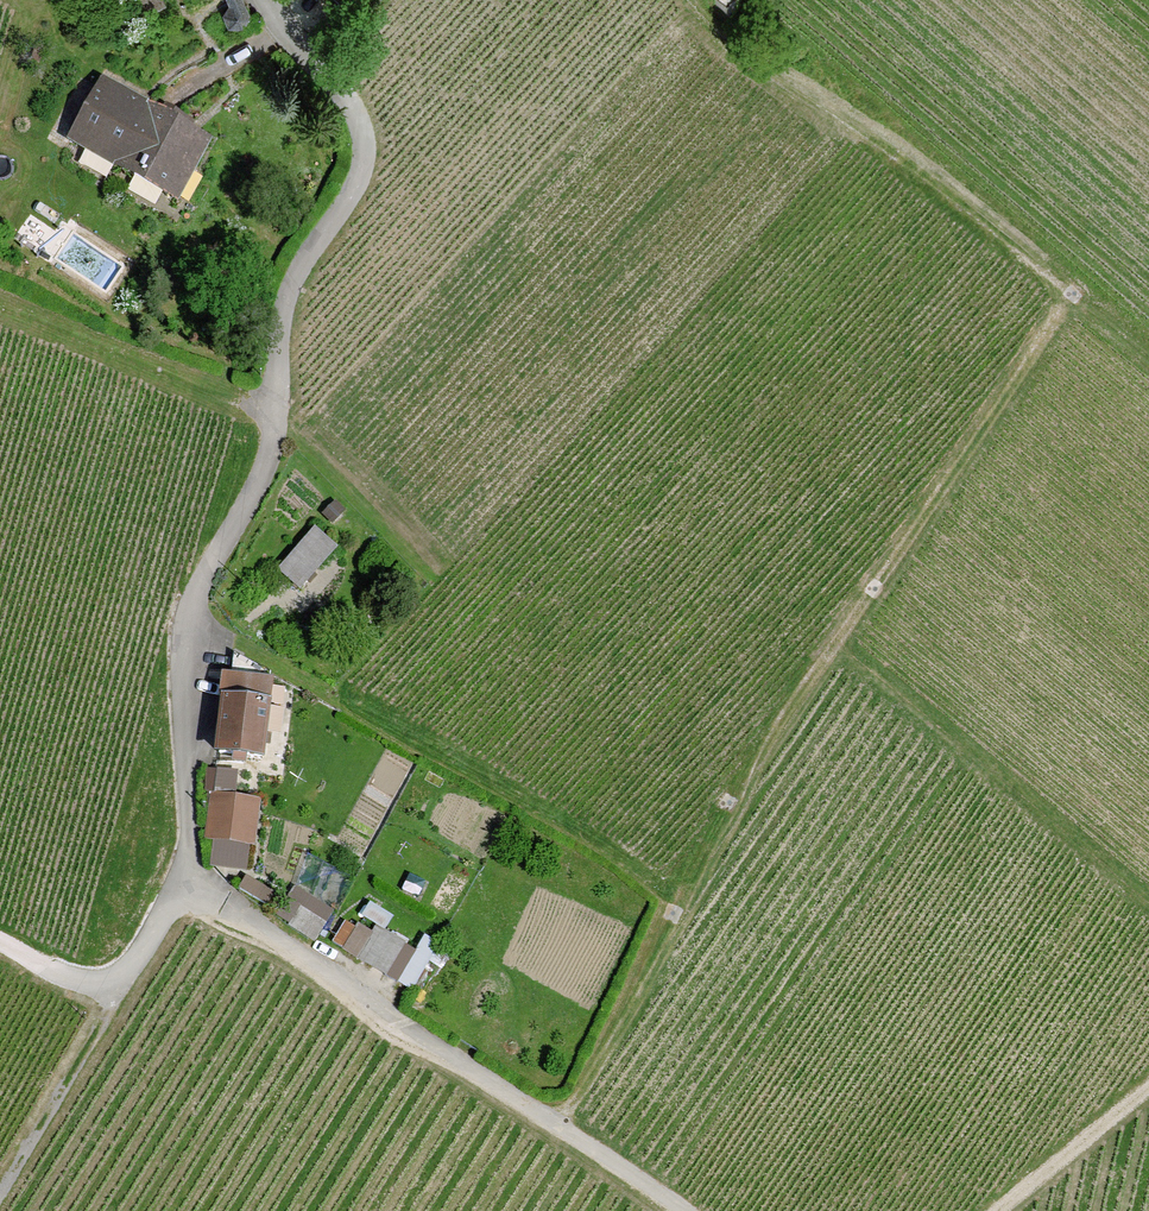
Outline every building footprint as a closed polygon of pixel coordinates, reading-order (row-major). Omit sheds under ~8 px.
[(162,0),(132,0),(140,17),(164,5),(162,0)] [(242,0),(228,0),(231,8),(225,15),(230,27),(242,28),(249,19),(242,0)] [(215,133),(101,71),(65,136),(179,198),(215,133)] [(334,501),(323,513),(332,522),(344,510),(334,501)] [(333,548),(313,530),(277,570),(297,588),(333,548)] [(232,679),(223,678),(215,752),(266,757),(275,672),(233,667),(232,679)] [(236,770),(216,767),(212,796),(232,799),(236,770)] [(232,799),(212,796),(206,839),(229,842),(250,844),(255,802),(232,799)] [(245,875),(238,887),(266,904),(273,892),(245,875)] [(299,907),(288,924),(313,941),(325,923),(299,907)] [(342,949),(357,957),(372,932),(357,923),(342,949)] [(372,932),(357,957),(386,975),(403,946),(405,942),(375,925),(372,932)] [(424,935),(414,952),(396,981),(412,990),(439,944),(424,935)] [(403,946),(386,975),(396,981),(414,952),(403,946)]
